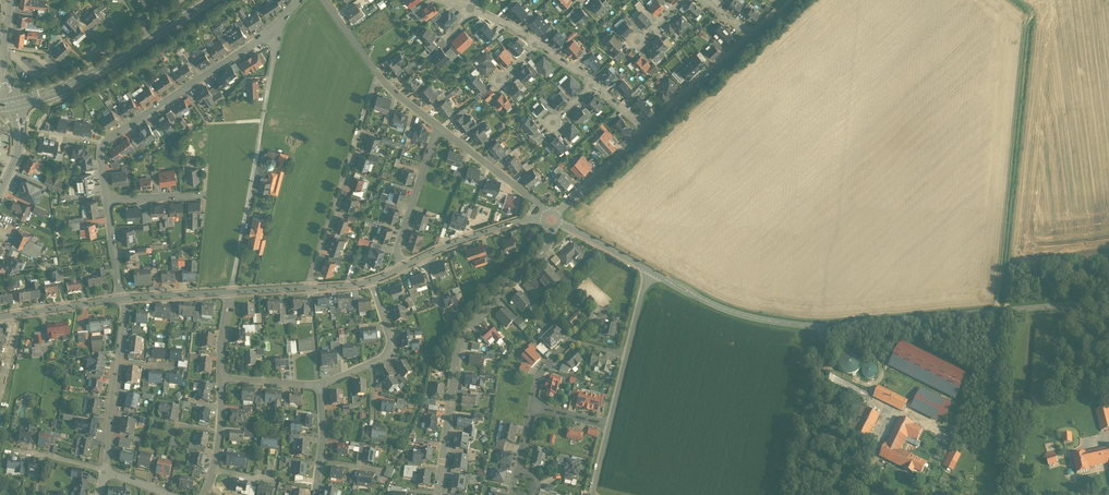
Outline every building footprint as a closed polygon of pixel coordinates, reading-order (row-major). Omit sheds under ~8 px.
[(19,7),(28,8),(29,6),(29,0),(20,0),(19,7)] [(29,6),(38,7),(37,11),(43,12),(42,15),(44,15),(46,0),(29,0),(29,6)] [(268,1),(275,11),(281,6),(279,3),(277,0),(270,0),(268,1)] [(378,2),(382,8),(388,4),(385,0),(381,0),(378,2)] [(591,5),(598,13),(605,6),(606,6),(602,2),(600,0),(596,0),(591,5)] [(606,0),(604,0),(602,2),(606,6),(605,6),(608,9),(611,5),(606,0)] [(649,6),(656,14),(664,7),(661,4),(658,0),(655,0),(649,6)] [(727,6),(729,8),(731,9),(732,9),(735,12),(742,4),(737,0),(732,0),(730,2),(727,6)] [(262,5),(265,11),(268,15),(275,11),(268,1),(262,5)] [(512,16),(522,7),(517,1),(514,4),(509,8),(507,10),(512,16)] [(689,5),(685,9),(685,10),(695,17),(702,9),(692,1),(689,5)] [(641,11),(643,13),(647,10),(641,2),(636,7),(641,12),(641,11)] [(683,12),(685,10),(685,9),(689,5),(685,2),(679,8),(683,12)] [(742,10),(746,13),(751,7),(749,5),(750,4),(748,2),(742,10)] [(370,6),(374,11),(378,7),(374,3),(370,6)] [(356,4),(345,12),(352,22),(364,14),(356,4)] [(416,16),(421,12),(420,10),(423,9),(420,4),(412,10),(416,16)] [(423,9),(420,10),(421,12),(426,19),(435,12),(437,11),(434,6),(432,7),(429,4),(423,9)] [(243,19),(248,15),(243,7),(238,11),(243,19)] [(512,16),(517,21),(522,17),(527,13),(527,12),(522,7),(512,16)] [(746,13),(745,14),(747,16),(747,17),(750,19),(753,21),(759,13),(756,11),(757,10),(754,8),(753,9),(751,7),(746,13)] [(588,15),(581,8),(575,13),(572,16),(579,23),(588,15)] [(96,12),(94,9),(84,18),(91,25),(95,22),(100,17),(96,12)] [(572,9),(566,15),(569,19),(572,16),(575,13),(572,9)] [(79,16),(73,10),(70,12),(72,14),(76,19),(79,16)] [(100,10),(99,10),(96,12),(100,17),(102,20),(105,17),(100,10)] [(452,15),(448,11),(442,16),(442,17),(437,21),(444,28),(445,28),(450,24),(449,23),(456,17),(456,16),(453,13),(452,15)] [(641,12),(635,17),(637,20),(636,21),(639,24),(640,23),(643,26),(650,20),(643,13),(641,11),(641,12)] [(246,19),(251,26),(252,28),(262,21),(256,12),(246,19)] [(76,19),(72,14),(69,17),(70,18),(65,23),(69,27),(69,26),(72,30),(70,32),(76,39),(84,31),(79,25),(80,23),(76,19)] [(534,28),(543,20),(538,14),(535,17),(532,20),(528,23),(533,29),(534,28)] [(33,17),(18,15),(17,24),(26,26),(26,22),(29,22),(29,24),(32,25),(33,17)] [(633,22),(626,15),(622,18),(624,20),(629,25),(633,22)] [(671,24),(671,25),(675,29),(679,34),(681,31),(683,31),(685,29),(685,28),(689,24),(681,15),(671,24)] [(246,18),(241,21),(246,29),(251,26),(246,19),(246,18)] [(477,29),(484,23),(479,19),(473,24),(477,29)] [(239,27),(244,33),(248,31),(246,29),(241,21),(240,20),(236,23),(239,27)] [(543,20),(534,28),(539,34),(544,30),(548,26),(549,25),(548,25),(544,20),(543,20)] [(624,20),(617,27),(624,35),(632,28),(629,25),(624,20)] [(481,37),(482,36),(491,28),(485,22),(484,23),(477,29),(477,30),(479,33),(479,34),(481,37)] [(671,24),(669,23),(664,27),(670,34),(675,29),(671,25),(671,24)] [(720,23),(712,31),(714,33),(716,37),(717,36),(718,37),(718,38),(721,41),(721,40),(723,43),(731,35),(728,31),(729,31),(725,26),(724,27),(720,23)] [(239,28),(233,32),(231,28),(226,31),(228,34),(235,44),(246,37),(244,33),(239,27),(239,28)] [(434,36),(427,28),(419,36),(426,43),(427,43),(432,39),(434,36)] [(491,28),(482,36),(486,40),(490,36),(495,31),(493,29),(493,30),(491,28)] [(464,30),(452,41),(454,43),(459,48),(462,44),(465,47),(470,43),(469,42),(472,39),(464,30)] [(495,31),(490,36),(493,39),(499,33),(496,30),(495,31)] [(556,33),(549,38),(551,41),(553,44),(554,44),(556,46),(559,44),(563,40),(564,39),(564,38),(560,34),(561,33),(558,30),(555,32),(556,33)] [(27,32),(16,31),(15,44),(23,45),(24,36),(27,36),(27,32)] [(227,40),(221,31),(216,34),(219,38),(222,43),(227,40)] [(621,43),(612,33),(605,40),(614,50),(621,43)] [(663,40),(658,35),(652,41),(654,44),(654,43),(661,51),(667,45),(663,40)] [(673,44),(666,37),(663,40),(667,45),(669,47),(673,44)] [(219,38),(209,45),(208,45),(216,57),(227,49),(222,43),(219,38)] [(432,39),(427,43),(426,43),(424,45),(430,51),(437,44),(432,39)] [(721,47),(714,39),(711,42),(714,44),(718,49),(721,47)] [(516,40),(509,47),(516,54),(523,47),(521,46),(516,40)] [(576,40),(566,49),(574,58),(583,49),(576,40)] [(63,41),(57,47),(52,51),(60,59),(70,49),(63,41)] [(459,48),(454,43),(450,46),(451,47),(457,54),(461,50),(459,48)] [(661,51),(654,43),(654,44),(648,49),(652,54),(657,59),(663,53),(661,51)] [(714,44),(706,52),(712,58),(720,51),(718,49),(714,44)] [(210,53),(206,47),(201,49),(203,52),(203,51),(206,55),(210,53)] [(445,52),(440,47),(433,54),(435,57),(434,58),(440,65),(445,61),(444,59),(447,55),(448,55),(445,52)] [(457,54),(451,47),(445,52),(448,55),(447,55),(451,59),(457,54)] [(501,50),(495,55),(504,64),(510,59),(501,50)] [(203,52),(194,58),(200,67),(207,63),(206,62),(209,60),(206,55),(203,51),(203,52)] [(492,57),(487,51),(484,53),(489,59),(492,57)] [(593,51),(585,58),(595,68),(602,61),(593,51)] [(706,58),(699,51),(696,53),(703,61),(706,58)] [(256,52),(249,57),(255,67),(258,65),(257,63),(261,60),(257,54),(256,52)] [(266,60),(261,52),(257,54),(261,60),(262,62),(266,60)] [(399,53),(392,58),(393,59),(385,65),(393,75),(402,69),(398,64),(404,59),(399,53)] [(489,59),(484,53),(477,59),(481,63),(478,65),(486,74),(495,65),(489,59)] [(696,53),(691,59),(698,67),(704,62),(703,61),(696,53)] [(189,61),(184,54),(179,56),(184,64),(189,61)] [(657,59),(652,54),(649,57),(654,63),(655,64),(659,61),(657,59)] [(643,58),(641,56),(633,63),(635,66),(635,67),(637,69),(638,69),(641,72),(649,64),(646,62),(647,60),(644,57),(643,58)] [(249,57),(241,62),(242,63),(246,70),(250,67),(251,70),(255,67),(249,57)] [(536,64),(535,64),(536,65),(543,72),(545,70),(548,73),(554,68),(548,61),(547,62),(543,57),(536,64)] [(691,59),(685,64),(692,73),(698,67),(691,59)] [(411,61),(404,66),(407,70),(414,65),(411,61)] [(246,70),(242,63),(238,65),(240,68),(243,74),(247,71),(246,70)] [(654,63),(647,70),(651,74),(658,67),(655,64),(654,63)] [(169,71),(165,64),(161,67),(166,73),(169,71)] [(186,64),(174,72),(180,81),(192,73),(186,64)] [(685,64),(679,69),(681,72),(686,77),(687,78),(692,73),(685,64)] [(414,65),(407,70),(410,75),(412,73),(417,70),(414,65)] [(526,65),(524,67),(523,67),(520,69),(521,70),(518,73),(525,80),(531,75),(533,72),(529,67),(526,65)] [(531,65),(529,67),(533,72),(531,75),(533,76),(538,72),(534,68),(532,65),(531,65)] [(232,66),(223,72),(224,74),(228,80),(233,77),(233,78),(237,75),(237,74),(233,69),(232,66)] [(607,67),(598,75),(605,83),(614,75),(607,67)] [(686,77),(681,72),(679,69),(676,72),(674,70),(672,72),(680,82),(686,77)] [(420,83),(412,73),(410,75),(403,80),(406,84),(411,90),(420,83)] [(224,74),(213,81),(216,85),(219,89),(229,82),(228,80),(224,74)] [(167,75),(155,82),(156,84),(156,85),(157,86),(158,86),(161,91),(169,86),(173,84),(167,75)] [(471,79),(468,82),(472,86),(476,91),(483,85),(485,84),(482,81),(483,80),(479,77),(479,78),(476,75),(471,79)] [(147,76),(143,78),(148,85),(151,83),(147,76)] [(561,84),(566,89),(571,95),(580,86),(574,80),(573,81),(569,76),(561,84)] [(524,84),(518,77),(513,81),(514,82),(515,82),(520,88),(524,84)] [(669,77),(664,80),(663,81),(661,82),(661,84),(658,86),(662,91),(666,95),(667,95),(677,85),(669,77)] [(252,79),(247,80),(247,96),(259,96),(258,79),(252,79)] [(632,91),(623,80),(618,84),(617,84),(616,85),(616,87),(617,89),(618,89),(625,97),(632,91)] [(520,88),(515,82),(514,82),(512,84),(512,85),(508,88),(516,96),(519,93),(519,94),(523,91),(520,88)] [(564,92),(566,89),(561,84),(560,82),(557,85),(561,89),(564,92)] [(206,85),(196,92),(201,101),(212,94),(209,89),(206,85)] [(433,92),(428,85),(419,92),(428,103),(436,97),(433,93),(433,92)] [(483,85),(476,91),(480,96),(482,94),(487,91),(487,90),(483,85)] [(133,93),(128,86),(124,89),(129,96),(133,93)] [(149,86),(137,94),(138,96),(138,97),(139,98),(140,98),(143,103),(151,98),(155,96),(149,86)] [(638,87),(631,93),(634,96),(635,95),(641,90),(638,87)] [(564,92),(561,89),(558,92),(557,93),(558,95),(560,93),(565,99),(568,96),(564,92)] [(487,91),(482,94),(488,100),(492,97),(487,91)] [(666,95),(662,91),(657,95),(664,102),(669,97),(667,95),(666,95)] [(501,94),(495,99),(495,100),(497,103),(496,104),(499,107),(501,106),(503,109),(510,103),(507,100),(508,99),(505,96),(504,96),(502,94),(501,93),(501,94)] [(558,95),(551,101),(558,109),(566,101),(565,99),(560,93),(558,95)] [(212,94),(201,101),(205,106),(215,99),(213,96),(212,94)] [(587,103),(592,98),(589,94),(582,101),(585,105),(587,103)] [(391,100),(382,97),(377,95),(373,107),(374,108),(374,106),(382,109),(382,110),(387,112),(391,100)] [(594,112),(602,104),(599,101),(600,101),(598,99),(597,99),(594,96),(592,98),(587,103),(594,112)] [(633,103),(632,105),(637,109),(647,98),(645,101),(639,96),(633,103)] [(113,105),(108,98),(105,101),(111,110),(115,108),(113,105)] [(131,98),(126,101),(124,98),(120,101),(121,103),(127,112),(129,112),(137,107),(131,98)] [(550,105),(543,98),(541,100),(548,107),(550,105)] [(647,98),(637,109),(643,114),(645,113),(649,107),(651,106),(645,101),(647,98)] [(184,99),(174,106),(179,114),(189,108),(184,99)] [(446,101),(446,100),(443,101),(437,106),(444,116),(453,110),(449,105),(446,101)] [(541,102),(534,109),(540,115),(547,109),(541,102)] [(127,112),(121,103),(117,106),(120,110),(123,115),(124,114),(125,115),(129,112),(127,112)] [(592,114),(585,106),(582,109),(587,114),(586,114),(588,117),(592,114)] [(107,107),(102,111),(105,115),(110,112),(107,107)] [(582,109),(580,107),(572,114),(579,121),(586,114),(587,114),(582,109)] [(654,111),(649,107),(645,113),(649,116),(654,111)] [(105,115),(102,118),(108,127),(118,120),(112,111),(110,112),(105,115)] [(407,115),(395,111),(391,121),(404,125),(407,115)] [(166,112),(157,118),(163,127),(172,122),(166,112)] [(463,114),(454,120),(462,131),(467,126),(470,124),(469,122),(463,114)] [(528,116),(521,123),(530,132),(536,127),(537,126),(534,123),(535,122),(532,119),(531,119),(528,116)] [(617,130),(625,122),(620,117),(612,124),(617,130)] [(67,119),(59,118),(58,129),(66,130),(67,124),(68,119),(67,119)] [(473,119),(469,122),(470,124),(467,126),(470,129),(471,128),(477,124),(473,119)] [(76,121),(75,121),(74,126),(73,131),(81,133),(83,122),(76,121)] [(91,124),(83,122),(81,133),(90,134),(91,124)] [(479,127),(473,131),(471,133),(479,142),(480,141),(486,137),(486,136),(487,135),(485,132),(483,132),(489,127),(485,122),(479,127)] [(630,127),(625,122),(617,130),(621,135),(630,127)] [(419,123),(418,123),(416,128),(416,127),(414,132),(412,137),(418,139),(419,139),(418,143),(424,144),(428,131),(425,130),(426,128),(425,126),(422,125),(422,124),(419,123)] [(571,123),(562,131),(566,135),(570,139),(571,139),(579,131),(571,123)] [(148,124),(144,127),(142,128),(143,129),(135,134),(141,142),(146,138),(148,141),(155,136),(152,130),(148,124)] [(156,127),(152,130),(155,136),(156,137),(160,134),(156,127)] [(541,132),(536,127),(530,132),(528,134),(535,139),(541,132)] [(611,135),(606,129),(600,134),(602,137),(604,135),(608,138),(611,135)] [(414,132),(409,130),(408,134),(406,139),(407,140),(410,141),(411,137),(412,137),(414,132)] [(546,136),(542,132),(541,132),(535,139),(538,143),(546,136)] [(379,138),(369,135),(365,147),(375,150),(379,138)] [(561,140),(556,135),(547,143),(552,148),(561,140)] [(566,135),(563,137),(568,142),(569,144),(572,140),(571,139),(570,139),(566,135)] [(602,137),(601,138),(596,143),(600,147),(602,145),(605,148),(602,150),(606,154),(611,149),(612,150),(615,147),(608,138),(604,135),(602,137)] [(39,136),(37,150),(58,153),(60,139),(39,136)] [(122,142),(110,149),(116,159),(122,155),(122,154),(133,147),(133,146),(131,142),(127,137),(121,141),(122,142)] [(497,140),(488,147),(496,157),(502,153),(505,150),(497,140)] [(561,140),(552,148),(557,153),(565,146),(566,145),(565,145),(561,140)] [(569,144),(568,142),(565,145),(566,145),(565,146),(570,151),(574,148),(569,144)] [(74,145),(65,143),(64,151),(73,153),(74,145)] [(86,147),(85,148),(83,147),(74,145),(73,153),(72,156),(76,157),(74,160),(75,160),(77,157),(78,156),(82,160),(81,161),(78,163),(81,161),(82,166),(85,165),(93,164),(91,155),(90,153),(91,153),(86,147)] [(521,153),(516,147),(509,152),(512,156),(514,155),(516,157),(521,153)] [(287,154),(268,149),(267,152),(265,152),(262,158),(261,163),(261,165),(263,167),(264,168),(265,169),(268,170),(270,171),(268,178),(262,176),(261,177),(260,179),(261,179),(258,189),(268,192),(269,188),(270,188),(269,192),(277,194),(287,154)] [(463,155),(449,150),(446,160),(458,164),(460,165),(461,162),(463,155)] [(379,155),(370,152),(368,157),(371,158),(370,161),(377,163),(379,155)] [(368,157),(361,154),(357,166),(367,169),(370,161),(371,158),(368,157)] [(33,158),(30,156),(24,167),(32,172),(33,172),(36,165),(42,168),(44,164),(38,161),(37,160),(39,158),(34,155),(33,158)] [(516,157),(514,155),(512,156),(506,161),(514,171),(522,165),(516,157)] [(588,161),(582,155),(579,157),(585,164),(588,161)] [(585,164),(579,157),(577,159),(576,160),(576,162),(575,163),(571,167),(575,172),(577,170),(581,174),(587,169),(586,167),(587,166),(585,164)] [(117,159),(110,162),(113,168),(120,166),(117,159)] [(130,162),(122,165),(123,171),(126,171),(131,170),(130,162)] [(531,162),(524,167),(527,171),(534,165),(531,162)] [(564,169),(558,165),(553,169),(559,175),(561,172),(564,169)] [(480,169),(469,166),(465,176),(466,176),(469,177),(469,178),(472,179),(473,178),(476,180),(476,179),(477,179),(480,169)] [(32,172),(24,167),(22,172),(30,176),(32,172)] [(195,168),(187,168),(187,176),(189,176),(189,181),(188,181),(188,182),(200,181),(199,167),(195,168)] [(414,171),(405,168),(403,174),(402,173),(400,178),(410,182),(414,171)] [(533,169),(522,178),(528,186),(540,177),(533,169)] [(160,172),(160,177),(161,185),(176,182),(174,170),(160,172)] [(123,171),(120,171),(120,172),(112,173),(114,184),(126,183),(126,178),(127,178),(126,171),(123,171)] [(565,176),(561,172),(559,175),(553,179),(562,189),(570,182),(570,181),(569,182),(565,176)] [(93,182),(92,173),(78,175),(80,184),(93,182)] [(60,178),(53,175),(52,177),(48,175),(44,182),(51,185),(52,186),(54,188),(56,187),(59,189),(62,182),(59,180),(60,178)] [(151,176),(140,178),(141,188),(152,187),(151,176)] [(363,179),(353,176),(350,186),(360,189),(363,179)] [(495,180),(487,177),(483,189),(496,193),(497,193),(498,189),(499,184),(494,182),(495,180)] [(26,179),(25,183),(23,182),(20,188),(22,189),(20,193),(36,201),(37,197),(39,197),(42,191),(40,190),(42,186),(26,179)] [(95,192),(93,182),(80,184),(81,194),(95,192)] [(407,189),(394,185),(392,191),(395,191),(393,198),(392,198),(403,202),(403,201),(405,194),(405,195),(407,189)] [(503,191),(498,189),(497,193),(496,193),(495,198),(500,200),(503,191)] [(390,194),(382,191),(379,199),(386,201),(387,201),(390,194)] [(358,194),(352,192),(350,197),(357,199),(359,200),(361,195),(358,194)] [(507,194),(503,207),(503,209),(505,210),(508,211),(509,208),(515,211),(519,198),(507,194)] [(350,197),(348,196),(345,202),(344,203),(343,207),(353,210),(357,199),(350,197)] [(97,200),(86,201),(88,215),(99,214),(97,200)] [(387,201),(386,201),(384,208),(389,210),(390,207),(393,208),(394,204),(387,201)] [(31,206),(23,202),(22,205),(14,202),(11,208),(19,211),(17,215),(28,220),(29,216),(27,215),(31,206)] [(200,202),(189,202),(189,212),(195,212),(201,212),(200,202)] [(182,203),(170,204),(171,214),(183,213),(182,203)] [(164,204),(151,205),(151,210),(152,215),(157,214),(164,214),(164,213),(164,204)] [(46,210),(35,205),(32,211),(43,216),(46,210)] [(139,207),(127,208),(127,218),(132,217),(132,219),(140,218),(140,211),(139,207)] [(393,208),(390,207),(389,210),(386,219),(395,222),(399,210),(393,208)] [(437,213),(427,209),(425,214),(429,215),(428,216),(435,218),(437,213)] [(425,214),(418,211),(413,224),(424,228),(428,216),(429,215),(425,214)] [(455,213),(453,212),(449,224),(452,225),(457,227),(461,215),(459,214),(460,214),(455,212),(455,213)] [(163,221),(160,221),(160,229),(165,229),(165,225),(168,225),(167,219),(168,219),(168,215),(167,213),(164,213),(164,214),(164,215),(163,215),(163,221)] [(461,215),(457,227),(460,228),(460,227),(463,228),(467,217),(461,215)] [(265,219),(253,217),(247,244),(257,246),(256,251),(262,253),(266,238),(262,237),(265,219)] [(348,220),(340,217),(336,229),(344,232),(344,230),(346,229),(347,227),(346,225),(348,220)] [(75,221),(69,222),(70,229),(80,227),(79,221),(75,221)] [(94,223),(84,225),(86,237),(96,236),(94,223)] [(392,229),(382,226),(381,231),(380,231),(378,237),(383,239),(388,241),(392,229)] [(132,229),(122,230),(123,242),(133,242),(132,229)] [(29,235),(19,230),(12,246),(22,250),(23,248),(29,235)] [(423,234),(412,231),(407,246),(418,250),(419,246),(418,246),(419,243),(421,243),(419,242),(420,239),(421,239),(423,234)] [(43,245),(31,240),(33,236),(29,234),(29,235),(22,250),(37,257),(43,245)] [(339,238),(333,236),(331,243),(342,247),(345,240),(339,238)] [(513,236),(502,239),(505,247),(506,250),(516,246),(513,236)] [(382,243),(373,240),(371,247),(380,250),(382,243)] [(342,247),(331,243),(328,251),(334,253),(339,254),(340,254),(342,247)] [(483,243),(465,249),(468,258),(479,255),(486,252),(483,243)] [(573,244),(559,257),(561,260),(566,265),(573,259),(571,258),(573,256),(576,259),(575,260),(575,261),(576,260),(578,263),(585,256),(579,250),(580,250),(577,247),(577,248),(573,244)] [(380,250),(371,247),(369,252),(372,253),(369,262),(379,265),(383,251),(380,250)] [(135,251),(125,252),(125,258),(126,264),(136,264),(135,251)] [(558,258),(556,256),(550,261),(555,266),(561,260),(559,257),(558,258)] [(23,261),(13,257),(10,262),(8,261),(8,262),(20,267),(23,261)] [(484,257),(480,259),(480,258),(474,260),(476,266),(486,262),(484,257)] [(331,261),(325,259),(321,271),(331,275),(331,274),(332,274),(333,271),(332,270),(335,263),(335,262),(331,261)] [(349,273),(353,274),(358,261),(354,260),(349,273)] [(20,267),(8,262),(5,267),(16,272),(18,266),(20,267)] [(444,262),(432,266),(435,275),(447,272),(444,262)] [(187,273),(182,273),(183,283),(190,282),(190,283),(196,283),(195,273),(196,273),(196,265),(193,265),(193,263),(188,263),(187,273)] [(547,269),(539,277),(543,280),(542,280),(547,286),(544,288),(548,292),(555,285),(558,281),(554,277),(553,277),(551,275),(552,274),(547,269)] [(150,271),(134,272),(135,279),(138,279),(138,284),(145,284),(146,286),(150,286),(149,281),(151,281),(150,271)] [(560,271),(554,277),(558,281),(560,283),(566,278),(560,271)] [(174,273),(162,273),(162,284),(168,284),(168,283),(175,283),(174,273)] [(423,273),(411,276),(414,285),(414,286),(416,285),(420,284),(420,285),(422,285),(421,284),(426,283),(423,273)] [(97,278),(88,279),(89,288),(102,286),(101,284),(106,283),(105,276),(100,277),(97,278)] [(566,278),(560,283),(558,281),(555,285),(559,289),(558,290),(560,294),(571,283),(566,278)] [(80,283),(75,283),(74,281),(70,281),(71,284),(66,285),(68,295),(81,292),(80,283)] [(533,288),(527,282),(522,287),(528,293),(533,288)] [(44,288),(45,293),(45,294),(46,298),(57,296),(55,286),(55,283),(53,284),(49,284),(50,287),(44,288)] [(400,283),(389,286),(392,294),(403,291),(400,283)] [(37,284),(31,285),(31,290),(28,291),(29,291),(30,300),(39,299),(38,296),(37,286),(37,284)] [(416,285),(414,286),(414,285),(408,287),(411,295),(412,297),(419,295),(416,285)] [(28,291),(18,293),(19,302),(30,301),(30,300),(29,291),(28,291)] [(0,295),(0,305),(11,303),(10,293),(0,295)] [(521,293),(511,302),(521,312),(530,304),(531,303),(527,299),(521,293)] [(453,295),(442,299),(445,308),(456,304),(453,295)] [(536,302),(530,295),(527,299),(531,303),(530,304),(532,306),(536,302)] [(350,296),(337,297),(338,309),(349,309),(351,308),(350,301),(350,296)] [(329,298),(318,298),(318,307),(329,307),(329,298)] [(306,299),(294,299),(294,310),(300,310),(300,316),(306,316),(306,309),(306,299)] [(280,302),(268,301),(268,311),(280,312),(280,302)] [(359,301),(359,307),(359,313),(371,312),(370,301),(359,301)] [(188,305),(180,304),(179,311),(179,316),(186,317),(188,305)] [(214,306),(203,304),(202,310),(202,315),(213,316),(214,306)] [(171,307),(157,305),(155,318),(169,320),(170,314),(171,307)] [(195,306),(188,305),(186,317),(194,318),(195,313),(195,306)] [(253,306),(242,307),(243,319),(254,318),(253,306)] [(403,308),(393,310),(396,322),(406,320),(403,308)] [(505,309),(496,317),(503,324),(504,323),(508,327),(513,322),(515,319),(512,316),(512,317),(505,309)] [(148,314),(138,312),(136,323),(148,325),(148,318),(149,314),(148,314)] [(577,313),(569,321),(574,325),(582,317),(577,313)] [(523,323),(518,317),(515,319),(513,322),(518,328),(523,323)] [(111,318),(89,321),(91,334),(100,333),(100,331),(103,331),(104,331),(110,330),(112,330),(111,318)] [(67,324),(54,325),(56,338),(63,337),(63,341),(68,340),(68,336),(69,336),(67,324)] [(559,330),(553,324),(550,327),(552,329),(557,333),(559,330)] [(616,327),(610,325),(606,324),(603,335),(606,336),(607,337),(608,337),(610,337),(613,337),(614,336),(614,337),(616,336),(617,333),(616,331),(615,331),(616,327)] [(54,325),(46,326),(48,341),(56,340),(56,338),(54,325)] [(143,335),(143,329),(141,329),(141,326),(133,326),(134,336),(143,335)] [(490,327),(480,336),(487,344),(492,339),(496,344),(501,340),(496,335),(497,335),(497,334),(490,327)] [(369,329),(363,329),(363,330),(364,341),(376,340),(375,329),(369,329)] [(557,333),(552,329),(547,334),(557,344),(560,341),(560,340),(562,338),(557,333)] [(244,330),(234,331),(234,336),(235,336),(235,340),(235,343),(245,343),(244,330)] [(504,338),(499,332),(497,334),(497,335),(496,335),(501,340),(501,341),(504,338)] [(85,334),(78,334),(79,344),(86,343),(85,334)] [(557,344),(547,334),(541,340),(550,349),(552,348),(553,348),(557,344)] [(214,336),(203,335),(202,347),(213,348),(214,336)] [(412,335),(401,335),(402,348),(412,348),(413,348),(413,342),(412,335)] [(102,337),(91,338),(93,354),(98,354),(104,353),(102,337)] [(144,341),(131,339),(131,345),(130,345),(129,346),(129,349),(130,349),(130,355),(143,357),(144,341)] [(313,340),(298,342),(299,352),(314,350),(313,340)] [(967,375),(897,340),(894,346),(898,348),(889,366),(955,399),(967,375)] [(339,342),(330,343),(331,351),(335,351),(336,354),(340,354),(339,345),(339,342)] [(480,344),(472,343),(471,350),(479,352),(480,344)] [(41,346),(36,347),(36,345),(34,345),(35,354),(43,354),(41,344),(41,346)] [(352,348),(347,348),(347,346),(343,346),(344,357),(347,357),(347,358),(354,357),(353,356),(358,356),(357,345),(352,345),(352,348)] [(154,349),(153,349),(152,358),(164,360),(165,350),(154,349)] [(530,349),(522,357),(532,367),(540,359),(530,349)] [(176,351),(171,350),(170,360),(177,361),(178,361),(181,362),(181,361),(182,351),(181,351),(181,350),(177,350),(176,351)] [(331,351),(321,352),(323,366),(337,365),(336,354),(335,351),(331,351)] [(845,351),(840,370),(859,375),(864,356),(845,351)] [(255,353),(245,354),(246,367),(256,366),(255,353)] [(573,353),(564,361),(565,362),(571,369),(572,369),(575,367),(576,367),(579,364),(578,363),(581,360),(573,353)] [(484,356),(475,355),(470,354),(469,364),(482,365),(482,361),(484,361),(484,356)] [(598,356),(593,355),(590,366),(595,367),(600,369),(600,368),(601,369),(603,369),(605,363),(606,358),(601,357),(598,356)] [(99,358),(95,357),(93,359),(91,359),(90,364),(89,363),(89,364),(87,363),(86,364),(86,367),(86,368),(88,368),(88,369),(88,368),(89,369),(91,369),(90,372),(96,373),(103,374),(106,359),(99,358)] [(288,357),(275,358),(275,359),(276,359),(276,363),(275,363),(276,369),(281,369),(281,368),(288,368),(289,368),(288,357)] [(205,362),(201,361),(199,373),(210,375),(212,361),(208,360),(205,360),(205,362)] [(412,373),(404,361),(396,366),(401,374),(403,378),(404,378),(408,375),(407,374),(410,372),(411,373),(412,373)] [(571,369),(565,362),(560,367),(559,371),(568,373),(568,371),(571,369)] [(605,363),(603,369),(601,369),(601,372),(608,373),(610,364),(605,363)] [(866,363),(863,376),(876,379),(879,366),(866,363)] [(394,376),(387,367),(379,372),(385,381),(385,382),(393,376),(394,376)] [(141,370),(128,369),(127,375),(126,375),(126,378),(127,378),(126,385),(130,385),(140,386),(141,370)] [(162,373),(150,371),(149,380),(149,383),(161,384),(162,373)] [(176,374),(171,374),(170,384),(181,385),(182,375),(179,375),(179,374),(178,374),(178,375),(176,374)] [(403,378),(401,374),(398,377),(402,384),(406,382),(404,378),(403,378)] [(480,376),(466,374),(465,384),(477,386),(477,388),(482,388),(483,380),(484,377),(480,376)] [(393,376),(385,382),(385,381),(383,383),(386,386),(385,386),(389,393),(389,392),(390,393),(391,393),(393,392),(393,391),(393,390),(398,387),(398,386),(399,386),(394,379),(395,378),(393,376)] [(402,384),(398,377),(395,378),(394,379),(399,386),(402,384)] [(101,382),(93,381),(91,392),(101,394),(103,383),(101,382)] [(550,382),(548,381),(547,385),(546,385),(545,388),(546,388),(545,392),(555,395),(557,389),(559,384),(550,382)] [(365,382),(355,382),(355,396),(366,396),(365,382)] [(206,385),(201,385),(200,385),(200,393),(210,394),(211,394),(212,386),(206,385)] [(444,386),(433,385),(431,398),(436,398),(442,399),(444,386)] [(908,401),(879,387),(874,397),(903,412),(908,401)] [(946,401),(921,389),(911,409),(936,421),(946,401)] [(254,391),(243,390),(242,401),(253,402),(254,391)] [(181,392),(176,395),(179,400),(184,397),(181,392)] [(281,393),(266,392),(266,395),(265,403),(266,403),(280,404),(281,393)] [(200,393),(198,393),(198,401),(209,403),(210,394),(200,393)] [(342,393),(330,393),(331,406),(338,405),(343,405),(343,404),(341,404),(341,398),(343,398),(342,393)] [(302,395),(290,394),(290,398),(289,404),(290,404),(301,405),(302,395)] [(580,394),(578,401),(576,407),(584,409),(585,404),(586,404),(588,396),(580,394)] [(139,398),(128,395),(125,409),(136,411),(139,398)] [(470,396),(463,395),(461,405),(475,406),(476,397),(476,396),(470,396)] [(599,398),(588,396),(586,404),(585,404),(584,409),(584,410),(589,411),(589,410),(597,412),(598,404),(600,398),(599,398)] [(436,398),(431,398),(431,401),(428,400),(427,406),(429,406),(435,407),(436,398)] [(395,403),(383,401),(381,411),(393,413),(395,403)] [(98,404),(90,402),(87,415),(99,417),(101,404),(98,404)] [(178,407),(169,405),(161,404),(159,412),(167,413),(165,420),(175,422),(178,409),(178,407)] [(880,416),(859,405),(847,429),(868,439),(880,416)] [(1096,411),(1101,431),(1108,429),(1108,407),(1101,409),(1096,411)] [(210,411),(200,409),(198,422),(207,424),(210,411)] [(237,411),(232,411),(231,423),(242,423),(242,421),(246,421),(247,420),(248,418),(246,417),(247,413),(247,412),(243,412),(238,411),(237,411)] [(141,416),(132,414),(131,422),(134,422),(134,424),(135,424),(139,425),(141,416)] [(473,420),(472,420),(471,424),(470,424),(469,428),(471,428),(471,429),(468,429),(468,430),(473,430),(475,420),(482,421),(483,415),(474,414),(473,420)] [(472,418),(458,416),(457,427),(468,429),(471,429),(471,428),(469,428),(470,424),(471,424),(472,420),(472,418)] [(301,423),(301,428),(310,429),(311,418),(305,417),(302,417),(301,423)] [(437,419),(427,418),(426,424),(425,429),(425,430),(435,431),(436,426),(435,426),(436,419),(437,419)] [(880,457),(898,466),(903,452),(902,451),(906,441),(914,425),(899,418),(880,457)] [(97,423),(93,423),(93,422),(89,422),(87,421),(87,422),(77,420),(75,430),(85,432),(84,435),(90,436),(95,437),(97,427),(97,423)] [(131,422),(123,420),(120,435),(133,437),(135,424),(134,424),(134,422),(131,422)] [(301,428),(301,423),(292,423),(291,432),(302,433),(302,430),(301,430),(301,428)] [(923,429),(914,425),(906,441),(915,446),(923,429)] [(510,427),(504,426),(502,433),(509,434),(515,436),(517,429),(510,427)] [(387,430),(373,428),(372,432),(371,439),(372,439),(385,442),(387,430)] [(583,433),(568,430),(567,439),(578,441),(578,442),(580,442),(581,442),(582,441),(582,439),(582,438),(583,433)] [(30,433),(20,431),(18,441),(29,443),(30,435),(30,433)] [(244,432),(230,431),(229,441),(243,442),(244,432)] [(509,434),(502,433),(500,441),(505,442),(507,442),(509,434)] [(515,436),(509,434),(507,442),(514,444),(515,436)] [(1072,434),(1064,434),(1064,443),(1072,443),(1072,434)] [(50,437),(39,435),(38,445),(49,447),(49,445),(51,437),(50,437)] [(208,437),(199,435),(196,447),(205,449),(206,449),(208,437)] [(277,437),(263,436),(263,441),(262,441),(261,448),(272,449),(272,450),(276,450),(277,437)] [(467,437),(457,436),(456,440),(455,440),(455,444),(456,444),(455,449),(461,450),(465,451),(466,451),(466,450),(468,438),(468,437),(467,437)] [(832,436),(829,442),(844,449),(847,443),(832,436)] [(505,442),(500,441),(497,440),(495,449),(503,450),(505,442)] [(84,442),(78,441),(76,450),(81,450),(80,457),(88,458),(91,443),(84,442)] [(300,443),(297,442),(297,443),(296,456),(308,457),(309,443),(300,443)] [(349,447),(339,445),(337,453),(344,454),(344,455),(348,456),(349,447)] [(1088,468),(1108,463),(1108,464),(1108,448),(1085,453),(1088,468)] [(421,455),(414,454),(413,463),(414,463),(421,464),(422,462),(431,463),(432,458),(431,458),(432,451),(433,451),(433,450),(422,449),(421,455)] [(951,449),(944,466),(956,471),(963,454),(951,449)] [(375,452),(365,450),(363,462),(364,462),(364,461),(373,463),(372,464),(373,464),(375,452)] [(1054,451),(1045,454),(1049,467),(1058,464),(1054,451)] [(134,454),(122,452),(120,462),(132,464),(134,454)] [(926,463),(903,452),(898,466),(920,477),(926,463)] [(150,455),(141,453),(139,460),(138,460),(138,462),(139,462),(137,467),(149,470),(150,465),(151,458),(150,457),(150,455)] [(532,466),(533,466),(534,467),(536,467),(540,468),(542,459),(544,460),(545,455),(541,454),(534,453),(532,459),(533,459),(532,466)] [(1088,468),(1085,453),(1072,457),(1077,474),(1089,471),(1088,468)] [(165,462),(161,461),(162,455),(157,454),(156,459),(155,462),(158,463),(156,473),(159,474),(159,475),(160,476),(162,476),(163,476),(163,475),(165,462)] [(234,455),(228,454),(228,455),(227,464),(229,465),(229,466),(243,467),(245,455),(239,454),(238,455),(234,455)] [(500,454),(498,464),(510,466),(511,457),(500,454)] [(198,456),(195,455),(195,456),(192,467),(203,469),(204,463),(205,458),(205,457),(198,456)] [(569,458),(559,456),(558,464),(565,466),(567,466),(568,461),(569,461),(569,458)] [(170,463),(165,462),(163,475),(169,476),(171,465),(174,466),(176,458),(171,457),(170,463)] [(466,458),(457,457),(456,461),(454,463),(454,464),(455,464),(454,471),(465,472),(465,465),(467,465),(467,461),(468,458),(466,458)] [(20,460),(8,459),(6,469),(11,469),(11,470),(16,471),(16,470),(18,470),(19,464),(20,460)] [(38,463),(29,461),(27,473),(35,474),(37,474),(37,467),(38,463)] [(569,461),(568,461),(567,466),(565,466),(565,470),(566,471),(564,480),(572,481),(573,477),(577,478),(578,473),(579,473),(580,469),(579,469),(580,464),(576,463),(569,461)] [(25,465),(19,464),(18,470),(16,470),(16,471),(15,474),(24,475),(25,465)] [(298,465),(295,465),(295,466),(294,477),(305,478),(306,466),(298,465)] [(413,467),(405,467),(404,477),(412,478),(413,472),(417,473),(418,467),(413,467)] [(344,470),(332,468),(330,478),(337,479),(342,479),(342,480),(344,470)] [(82,471),(73,469),(71,476),(80,479),(82,471)] [(391,471),(387,469),(384,476),(390,478),(390,479),(394,470),(394,469),(392,469),(391,471)] [(495,471),(493,481),(502,483),(504,473),(495,471)] [(431,473),(420,472),(418,486),(429,487),(431,473)] [(373,475),(360,473),(359,478),(358,483),(359,484),(358,485),(371,488),(373,475)] [(191,479),(182,477),(179,488),(187,489),(192,490),(194,480),(195,476),(192,476),(191,479)] [(465,479),(453,477),(453,478),(454,479),(453,484),(452,484),(451,490),(459,491),(459,489),(463,490),(465,479)] [(248,483),(244,482),(244,481),(239,480),(239,481),(235,480),(233,490),(236,491),(236,492),(242,493),(242,492),(245,493),(247,486),(248,483)] [(79,481),(77,488),(76,488),(75,493),(76,493),(76,494),(87,494),(88,491),(87,491),(88,487),(85,486),(86,482),(79,481)] [(546,484),(545,490),(555,493),(557,486),(546,484)] [(242,493),(241,494),(242,494),(255,494),(256,488),(247,486),(245,493),(242,492),(242,493)] [(260,486),(258,494),(272,494),(273,489),(260,486)]
